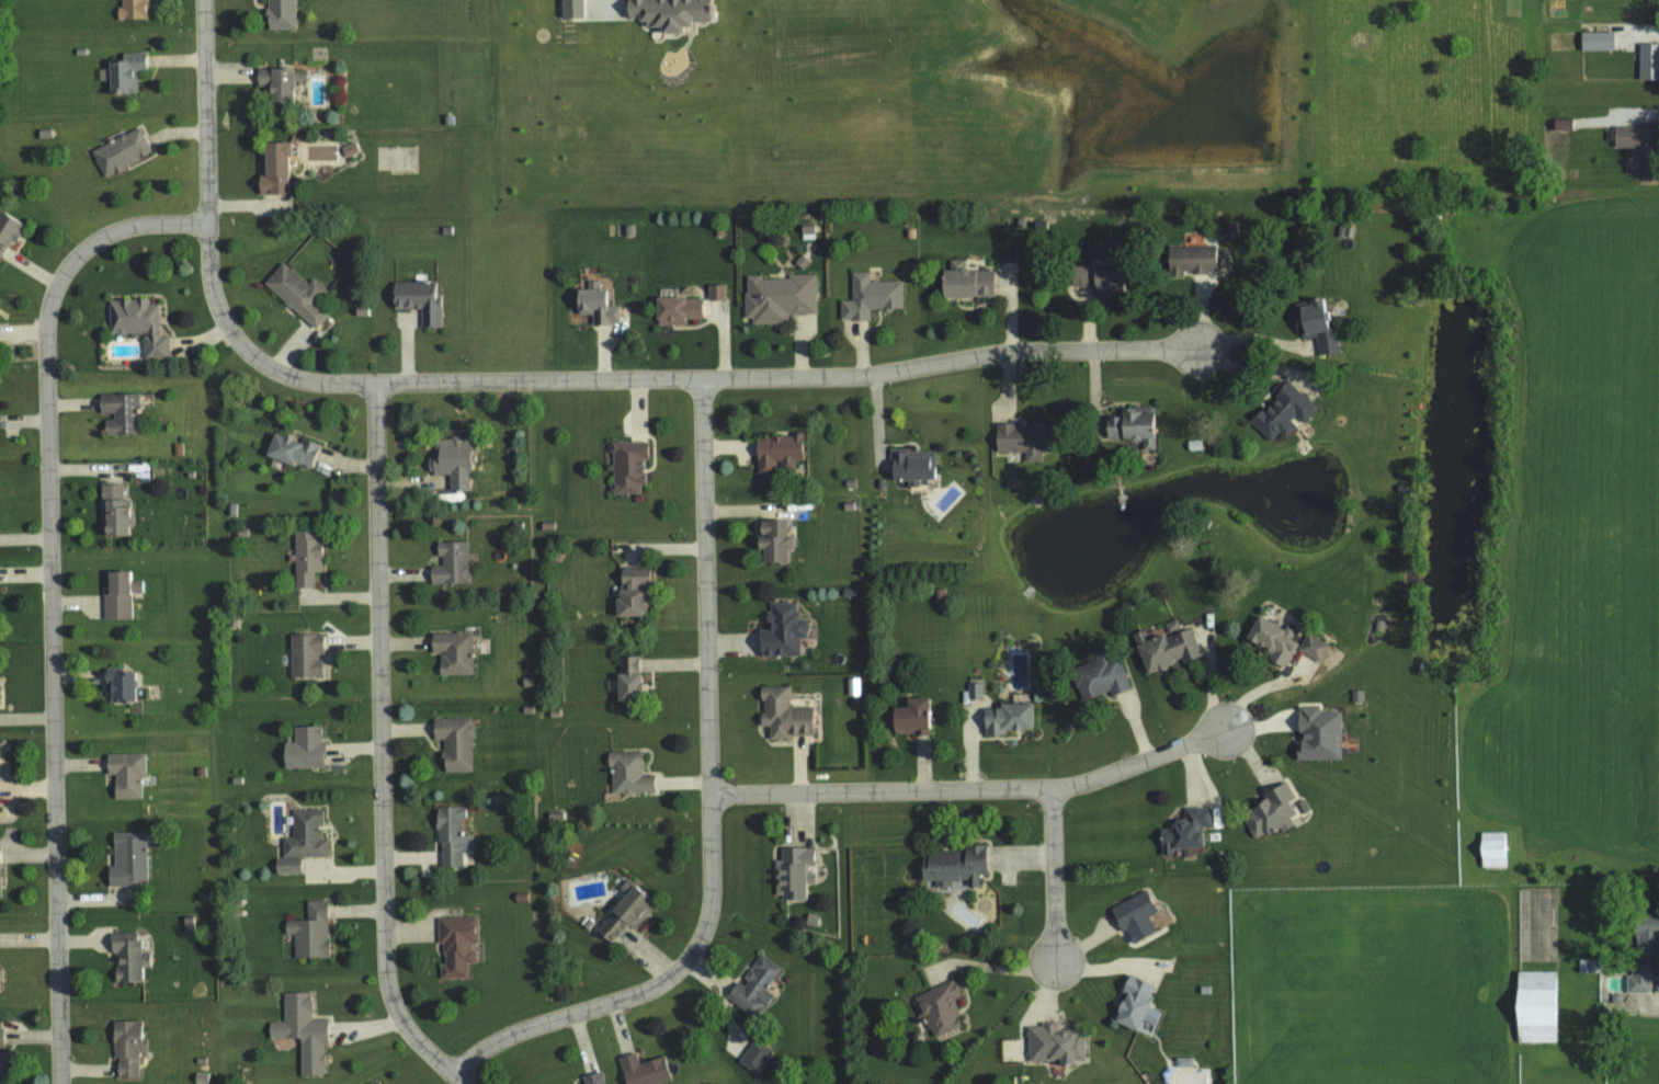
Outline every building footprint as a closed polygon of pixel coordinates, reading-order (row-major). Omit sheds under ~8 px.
[(143,0),(120,0),(120,7),(115,7),(115,18),(143,17),(143,0)] [(296,29),(296,0),(263,0),(264,29),(296,29)] [(560,16),(584,16),(584,0),(559,0),(560,16)] [(712,0),(622,0),(622,18),(643,18),(643,26),(656,26),(656,31),(679,31),(679,22),(712,21),(712,0)] [(1578,50),(1613,50),(1613,31),(1579,30),(1578,50)] [(1658,79),(1658,66),(1658,43),(1637,42),(1636,78),(1658,79)] [(136,92),(135,70),(146,69),(145,51),(120,51),(120,59),(105,59),(106,92),(136,92)] [(255,68),(255,87),(270,87),(270,104),(292,104),(292,82),(305,82),(305,67),(255,68)] [(1571,119),(1551,119),(1552,130),(1572,129),(1571,119)] [(1635,173),(1652,173),(1652,126),(1612,126),(1612,147),(1635,147),(1635,173)] [(151,153),(139,127),(89,150),(101,176),(151,153)] [(261,141),(260,176),(255,175),(255,193),(286,194),(287,141),(261,141)] [(344,157),(357,152),(354,142),(340,146),(344,157)] [(19,223),(0,212),(0,256),(19,223)] [(1166,246),(1167,272),(1216,271),(1215,245),(1166,246)] [(992,269),(963,269),(963,259),(948,259),(948,268),(938,268),(938,296),(992,296),(992,269)] [(261,283),(314,328),(328,312),(317,302),(326,292),(311,278),(306,284),(280,261),(261,283)] [(1120,289),(1120,265),(1069,264),(1068,287),(1120,289)] [(902,280),(868,280),(868,271),(851,271),(851,300),(840,300),(840,319),(869,319),(869,309),(902,309),(902,280)] [(815,273),(787,274),(787,276),(744,277),(744,317),(751,317),(751,323),(787,323),(787,314),(815,314),(815,273)] [(419,308),(420,327),(440,327),(439,296),(434,297),(433,281),(389,282),(390,309),(419,308)] [(724,284),(706,284),(707,299),(725,299),(724,284)] [(618,305),(603,306),(602,288),(572,289),(573,314),(591,314),(591,324),(619,323),(618,305)] [(654,297),(654,324),(684,324),(684,319),(702,318),(701,296),(654,297)] [(141,333),(142,359),(167,358),(167,335),(158,335),(157,303),(146,303),(146,298),(106,299),(107,334),(141,333)] [(1294,303),(1300,338),(1316,336),(1319,354),(1332,352),(1323,298),(1294,303)] [(1249,422),(1269,441),(1277,431),(1284,438),(1298,423),(1299,425),(1315,408),(1285,379),(1274,392),(1276,394),(1249,422)] [(102,433),(135,434),(136,393),(96,393),(96,413),(111,413),(111,419),(102,419),(102,433)] [(1154,449),(1152,410),(1118,411),(1119,416),(1107,416),(1108,426),(1103,426),(1104,440),(1141,438),(1141,450),(1154,449)] [(1024,451),(1024,462),(1040,462),(1040,448),(1047,448),(1047,423),(994,423),(994,452),(1024,451)] [(309,467),(316,444),(270,430),(262,456),(293,465),(293,462),(309,467)] [(755,472),(793,471),(792,460),(802,460),(802,434),(754,435),(755,472)] [(469,491),(469,437),(433,437),(433,458),(427,458),(427,474),(448,474),(448,491),(469,491)] [(642,493),(641,459),(648,459),(647,441),(609,442),(611,494),(642,493)] [(928,451),(889,451),(889,479),(934,479),(934,466),(928,466),(928,451)] [(99,483),(100,535),(127,534),(126,526),(129,526),(129,506),(120,506),(120,483),(99,483)] [(786,562),(786,547),(794,547),(794,535),(785,535),(785,519),(755,520),(755,547),(759,547),(759,562),(786,562)] [(313,587),(313,571),(321,571),(320,529),(293,529),(294,587),(313,587)] [(467,582),(466,541),(435,541),(435,556),(440,556),(441,565),(428,565),(428,583),(467,582)] [(612,616),(642,616),(642,584),(650,584),(650,567),(618,567),(618,598),(612,598),(612,616)] [(129,618),(128,592),(140,592),(140,580),(128,580),(128,570),(102,571),(102,619),(129,618)] [(798,656),(798,638),(806,638),(806,620),(796,620),(796,602),(769,602),(769,612),(765,612),(765,630),(756,630),(756,655),(798,656)] [(1243,639),(1265,649),(1262,657),(1285,668),(1297,643),(1289,640),(1294,629),(1284,625),(1282,628),(1254,615),(1243,639)] [(1201,656),(1190,627),(1180,630),(1176,619),(1155,627),(1157,634),(1146,638),(1143,629),(1132,633),(1136,644),(1133,645),(1144,674),(1180,660),(1181,663),(1201,656)] [(472,674),(470,632),(429,633),(430,653),(437,653),(438,675),(472,674)] [(1297,652),(1321,662),(1328,643),(1304,633),(1297,652)] [(290,677),(321,677),(321,654),(322,654),(322,634),(289,634),(290,677)] [(1079,700),(1109,692),(1110,695),(1129,689),(1118,653),(1069,668),(1079,700)] [(614,700),(641,700),(640,656),(618,656),(618,673),(613,673),(614,700)] [(105,670),(106,702),(135,701),(133,669),(105,670)] [(847,696),(859,695),(859,678),(847,678),(847,696)] [(982,683),(967,683),(967,699),(982,699),(982,683)] [(787,686),(757,686),(757,699),(759,699),(760,726),(767,726),(768,737),(812,736),(812,706),(787,706),(787,686)] [(928,697),(904,697),(904,707),(890,707),(890,733),(915,732),(915,735),(928,735),(928,697)] [(1031,728),(1030,703),(997,703),(997,708),(989,708),(989,717),(982,718),(983,734),(1004,734),(1004,729),(1031,728)] [(1340,758),(1339,712),(1319,712),(1319,706),(1296,707),(1297,759),(1340,758)] [(471,770),(470,717),(431,718),(432,740),(442,740),(442,771),(471,770)] [(326,767),(325,741),(321,741),(320,725),(293,726),(293,742),(279,743),(280,768),(326,767)] [(611,794),(656,792),(656,773),(641,774),(640,751),(605,752),(605,767),(610,767),(611,794)] [(104,754),(105,774),(111,774),(112,799),(140,798),(139,776),(144,776),(143,753),(104,754)] [(1262,790),(1266,800),(1241,809),(1252,839),(1292,824),(1289,816),(1293,814),(1288,800),(1293,798),(1287,781),(1262,790)] [(435,806),(437,867),(463,867),(462,849),(470,849),(470,835),(462,835),(462,806),(435,806)] [(1209,806),(1183,807),(1184,819),(1168,820),(1168,828),(1158,829),(1159,855),(1171,855),(1171,849),(1201,847),(1200,828),(1210,827),(1209,806)] [(328,856),(327,839),(319,839),(319,821),(321,821),(321,809),(292,810),(292,838),(281,838),(282,857),(328,856)] [(111,867),(105,867),(105,885),(145,884),(144,832),(111,832),(111,867)] [(1504,832),(1477,832),(1478,867),(1505,867),(1504,832)] [(986,845),(960,845),(960,852),(921,852),(921,868),(922,868),(922,888),(951,888),(951,881),(966,881),(966,887),(978,887),(978,875),(986,875),(986,845)] [(804,898),(804,884),(813,884),(813,869),(813,848),(776,848),(776,898),(804,898)] [(300,874),(301,859),(274,857),(273,873),(300,874)] [(633,929),(654,904),(630,884),(592,931),(608,944),(626,923),(633,929)] [(1155,930),(1148,916),(1156,912),(1145,890),(1108,908),(1120,931),(1124,929),(1131,942),(1155,930)] [(327,957),(326,900),(306,901),(306,920),(283,920),(283,934),(293,934),(293,958),(327,957)] [(1649,963),(1658,963),(1658,915),(1635,915),(1635,963),(1630,963),(1630,975),(1625,975),(1625,992),(1649,992),(1649,963)] [(476,916),(437,917),(437,945),(442,945),(442,965),(439,965),(439,979),(467,978),(467,962),(475,962),(475,946),(476,946),(476,916)] [(114,982),(143,981),(143,966),(149,966),(148,952),(138,952),(138,940),(108,941),(108,952),(113,952),(114,982)] [(780,968),(759,953),(740,981),(736,978),(725,995),(756,1017),(774,992),(767,987),(780,968)] [(1595,959),(1578,959),(1578,973),(1595,973),(1595,959)] [(1552,972),(1513,972),(1513,1043),(1553,1042),(1552,972)] [(960,997),(954,980),(911,994),(918,1015),(924,1013),(932,1039),(962,1029),(952,999),(960,997)] [(299,1075),(323,1075),(323,1045),(328,1045),(328,1019),(310,1019),(310,992),(282,993),(283,1022),(267,1022),(267,1038),(298,1038),(299,1075)] [(138,1078),(138,1052),(145,1052),(144,1044),(139,1044),(138,1021),(112,1021),(114,1078),(138,1078)] [(1028,1061),(1059,1060),(1059,1066),(1074,1065),(1074,1059),(1083,1059),(1083,1030),(1058,1031),(1058,1025),(1027,1025),(1028,1061)] [(771,1052),(755,1039),(737,1062),(754,1075),(771,1052)] [(635,1053),(618,1057),(624,1083),(653,1083),(669,1080),(664,1056),(637,1063),(635,1053)] [(600,1071),(580,1077),(582,1083),(604,1083),(600,1071)]
